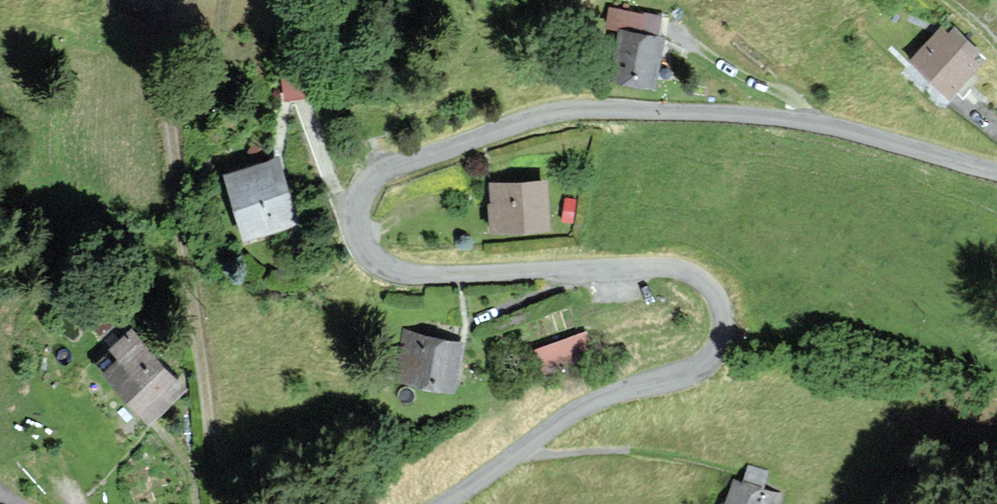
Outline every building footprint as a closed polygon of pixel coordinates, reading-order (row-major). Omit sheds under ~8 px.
[(643,14),(617,11),(615,27),(622,28),(642,30),(643,14)] [(942,19),(911,53),(952,91),(978,62),(971,56),(977,51),(942,19)] [(661,32),(642,30),(622,28),(616,75),(655,80),(661,32)] [(311,66),(282,71),(287,99),(316,94),(311,66)] [(281,159),(225,175),(245,238),(300,222),(281,159)] [(493,174),(494,227),(557,226),(556,173),(493,174)] [(463,338),(405,325),(394,371),(452,384),(463,338)] [(132,326),(100,354),(155,418),(195,383),(168,351),(159,358),(132,326)] [(547,362),(593,343),(587,326),(540,344),(547,362)] [(748,464),(742,480),(735,478),(726,503),(777,503),(782,492),(763,486),(769,471),(748,464)]
